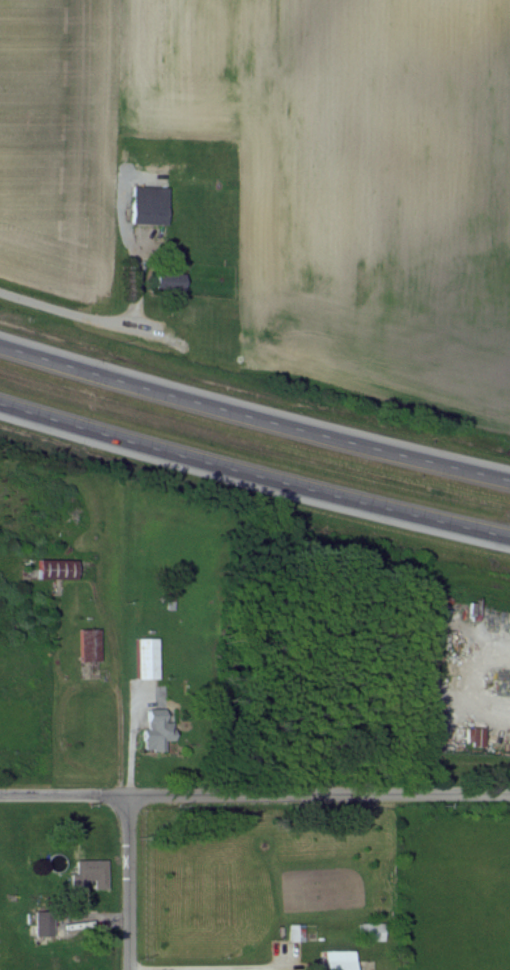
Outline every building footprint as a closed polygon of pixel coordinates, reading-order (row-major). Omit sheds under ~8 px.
[(133,222),(168,223),(169,186),(134,186),(133,222)] [(158,291),(185,292),(186,272),(159,271),(158,291)] [(41,578),(79,577),(79,557),(41,558),(41,578)] [(101,628),(81,628),(82,661),(103,660),(101,628)] [(160,678),(160,637),(139,637),(139,678),(160,678)] [(174,708),(148,709),(149,729),(145,729),(146,750),(167,749),(166,739),(176,739),(174,708)] [(77,859),(78,872),(73,872),(73,884),(95,883),(95,888),(110,888),(109,858),(77,859)] [(36,936),(54,937),(56,910),(37,909),(36,936)] [(306,923),(291,923),(291,940),(306,941),(306,923)] [(357,949),(327,950),(327,969),(358,969),(357,949)]
